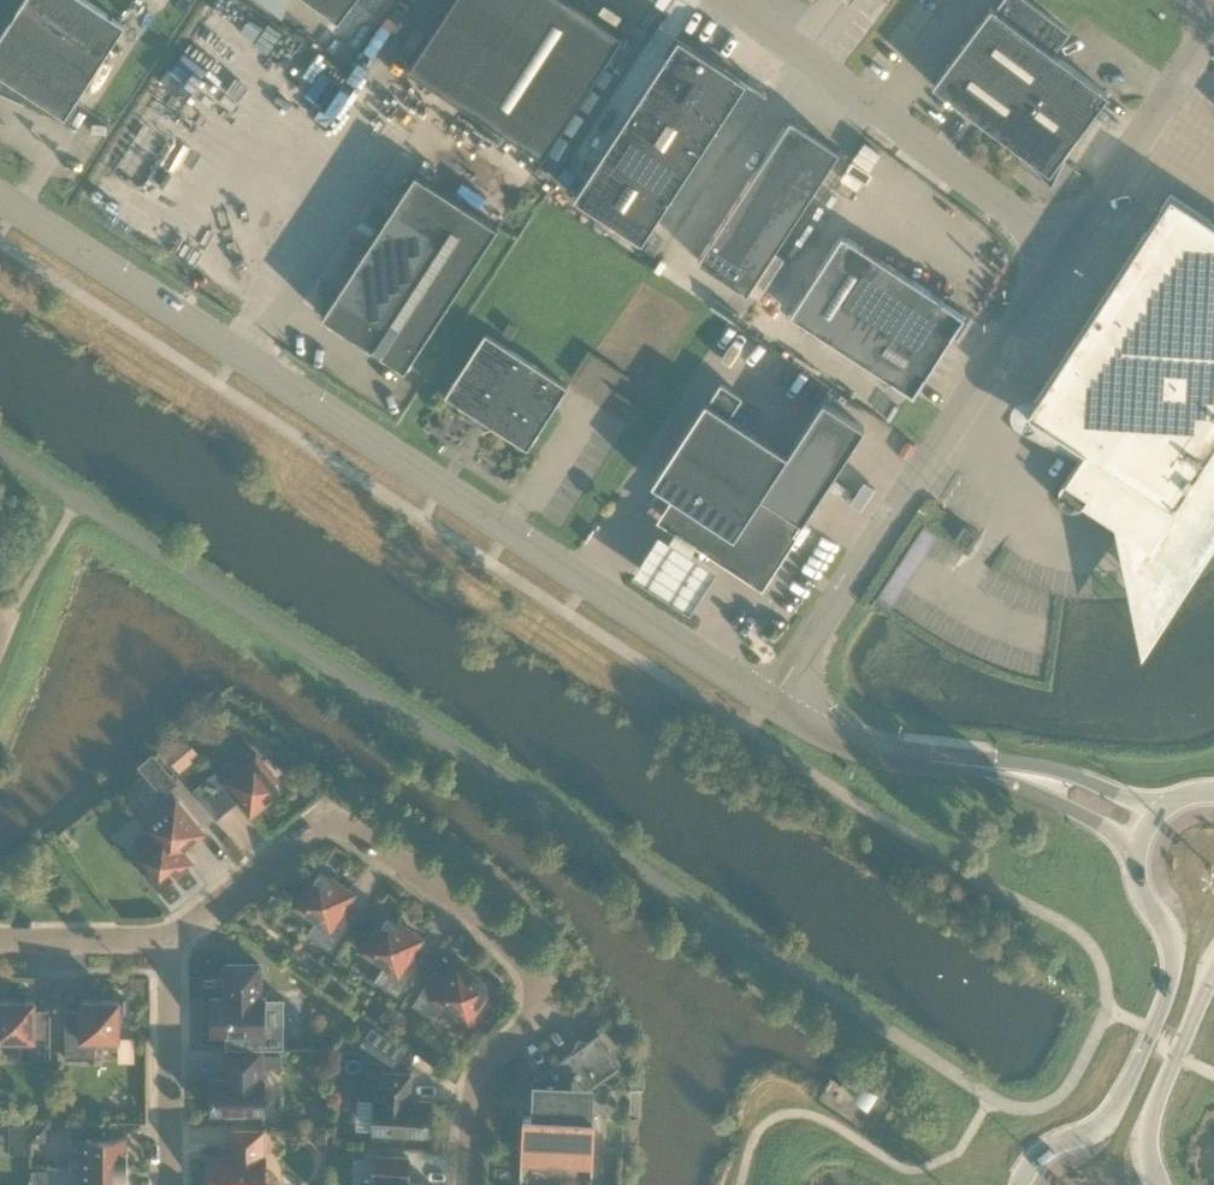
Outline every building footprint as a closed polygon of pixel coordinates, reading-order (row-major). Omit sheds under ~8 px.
[(75,101),(125,23),(90,0),(24,0),(0,37),(0,74),(4,76),(0,84),(0,91),(70,121),(78,103),(75,101)] [(288,0),(259,0),(282,17),(288,0)] [(338,20),(353,0),(312,0),(338,20)] [(408,68),(542,156),(623,34),(571,0),(452,0),(408,68)] [(991,5),(933,83),(1050,171),(1108,93),(1054,52),(1070,31),(1028,0),(1002,0),(996,8),(991,5)] [(574,196),(636,236),(642,240),(746,80),(679,36),(574,196)] [(354,76),(339,101),(367,118),(382,93),(354,76)] [(789,119),(697,260),(746,292),(838,151),(789,119)] [(323,314),(405,368),(498,225),(416,171),(323,314)] [(1079,507),(1085,502),(1128,530),(1139,580),(1161,575),(1173,570),(1184,564),(1193,556),(1201,546),(1213,526),(1213,221),(1171,193),(1027,412),(1085,450),(1061,486),(1059,493),(1060,501),(1065,506),(1072,508),(1079,507)] [(791,312),(913,392),(965,312),(842,233),(791,312)] [(774,250),(748,290),(759,297),(785,257),(774,250)] [(510,338),(517,327),(509,322),(502,332),(510,338)] [(486,332),(445,394),(528,448),(568,385),(486,332)] [(706,400),(652,482),(680,500),(667,520),(695,538),(695,539),(705,546),(706,545),(761,582),(791,536),(792,536),(802,520),(864,425),(823,399),(788,453),(730,415),(743,395),(721,381),(708,401),(706,400)] [(921,564),(942,533),(929,524),(891,582),(903,590),(911,579),(904,574),(914,559),(921,564)] [(956,537),(968,545),(976,533),(964,525),(956,537)] [(719,580),(661,543),(634,584),(692,621),(719,580)] [(164,752),(180,770),(199,754),(183,735),(164,752)] [(138,763),(162,795),(178,782),(153,751),(138,763)] [(194,788),(217,817),(242,796),(252,808),(280,785),(271,774),(275,771),(261,754),(239,771),(229,759),(194,788)] [(151,872),(160,883),(188,860),(179,848),(203,828),(180,799),(144,828),(155,840),(133,857),(147,875),(151,872)] [(342,905),(350,893),(320,872),(312,885),(308,882),(296,900),(319,916),(307,933),(332,950),(356,914),(342,905)] [(375,978),(400,995),(424,960),(410,951),(418,938),(388,917),(380,930),(376,927),(364,945),(387,961),(375,978)] [(210,1014),(210,1026),(212,1029),(212,1033),(226,1033),(226,1047),(284,1047),(284,997),(265,997),(261,997),(261,963),(227,963),(227,997),(213,997),(213,1012),(210,1014)] [(413,1003),(438,1020),(450,1003),(472,1018),(485,1000),(481,997),(489,985),(458,964),(450,977),(436,968),(413,1003)] [(21,1036),(21,1057),(51,1057),(51,1015),(35,1015),(35,999),(0,999),(0,1036),(21,1036)] [(82,1015),(66,1015),(66,1057),(96,1057),(96,1036),(119,1036),(119,1021),(126,1021),(126,999),(82,999),(82,1015)] [(334,1000),(319,1025),(339,1037),(353,1012),(334,1000)] [(373,1026),(362,1042),(382,1056),(393,1039),(373,1026)] [(592,1166),(594,1166),(596,1118),(592,1118),(592,1113),(591,1108),(589,1103),(586,1099),(583,1095),(579,1092),(622,1062),(600,1032),(531,1081),(540,1093),(538,1115),(524,1115),(522,1162),(592,1165),(592,1166)] [(135,1036),(119,1036),(119,1044),(135,1044),(135,1036)] [(212,1112),(265,1112),(265,1078),(263,1078),(263,1049),(246,1049),(232,1049),(227,1049),(227,1078),(212,1078),(212,1112)] [(382,1097),(376,1096),(374,1131),(428,1134),(430,1099),(409,1098),(409,1088),(411,1088),(412,1072),(383,1070),(382,1097)] [(865,1107),(873,1095),(862,1087),(854,1099),(865,1107)] [(9,1122),(24,1122),(24,1110),(9,1110),(9,1122)] [(73,1122),(73,1165),(129,1165),(129,1149),(127,1149),(127,1137),(112,1137),(112,1122),(73,1122)] [(232,1129),(232,1156),(213,1156),(213,1184),(266,1184),(266,1156),(264,1156),(264,1129),(232,1129)] [(425,1182),(408,1181),(410,1156),(376,1154),(375,1179),(373,1179),(373,1184),(425,1184),(425,1182)] [(129,1165),(73,1165),(73,1166),(84,1166),(85,1184),(127,1184),(127,1182),(129,1182),(129,1165)]
